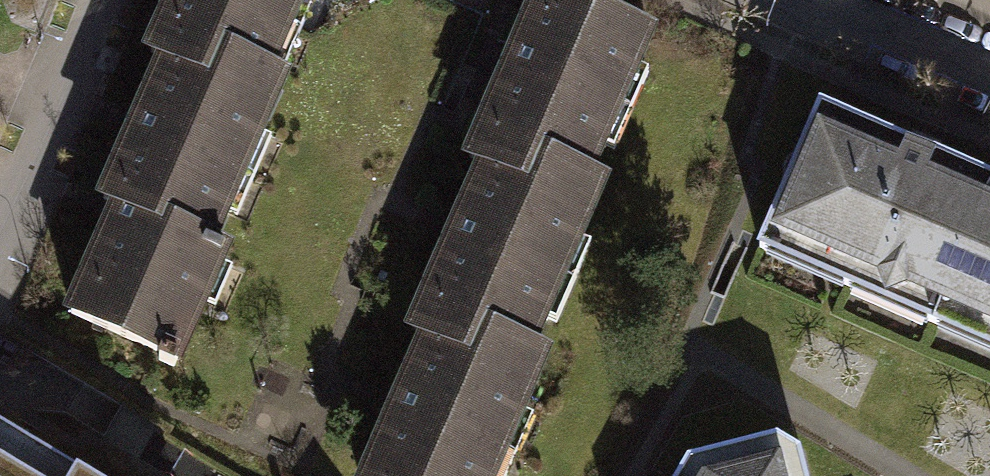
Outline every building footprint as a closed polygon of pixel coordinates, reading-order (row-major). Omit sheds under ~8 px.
[(161,63),(210,86),(229,45),(283,70),(315,0),(167,0),(142,54),(161,63)] [(598,175),(661,38),(579,0),(537,0),(462,163),(479,171),(530,194),(549,152),(598,175)] [(99,198),(119,208),(166,229),(172,216),(228,241),(303,79),(283,70),(229,45),(210,86),(161,63),(99,198)] [(809,108),(756,229),(989,332),(989,188),(809,108)] [(493,331),(534,350),(613,181),(598,175),(549,152),(530,194),(479,171),(405,332),(425,342),(477,366),(493,331)] [(244,249),(228,241),(172,216),(166,229),(119,208),(67,321),(185,376),(244,249)] [(425,342),(363,475),(504,475),(557,361),(534,350),(493,331),(477,366),(425,342)] [(0,431),(0,475),(75,475),(0,431)] [(684,473),(682,475),(799,475),(796,464),(772,451),(684,473)]
